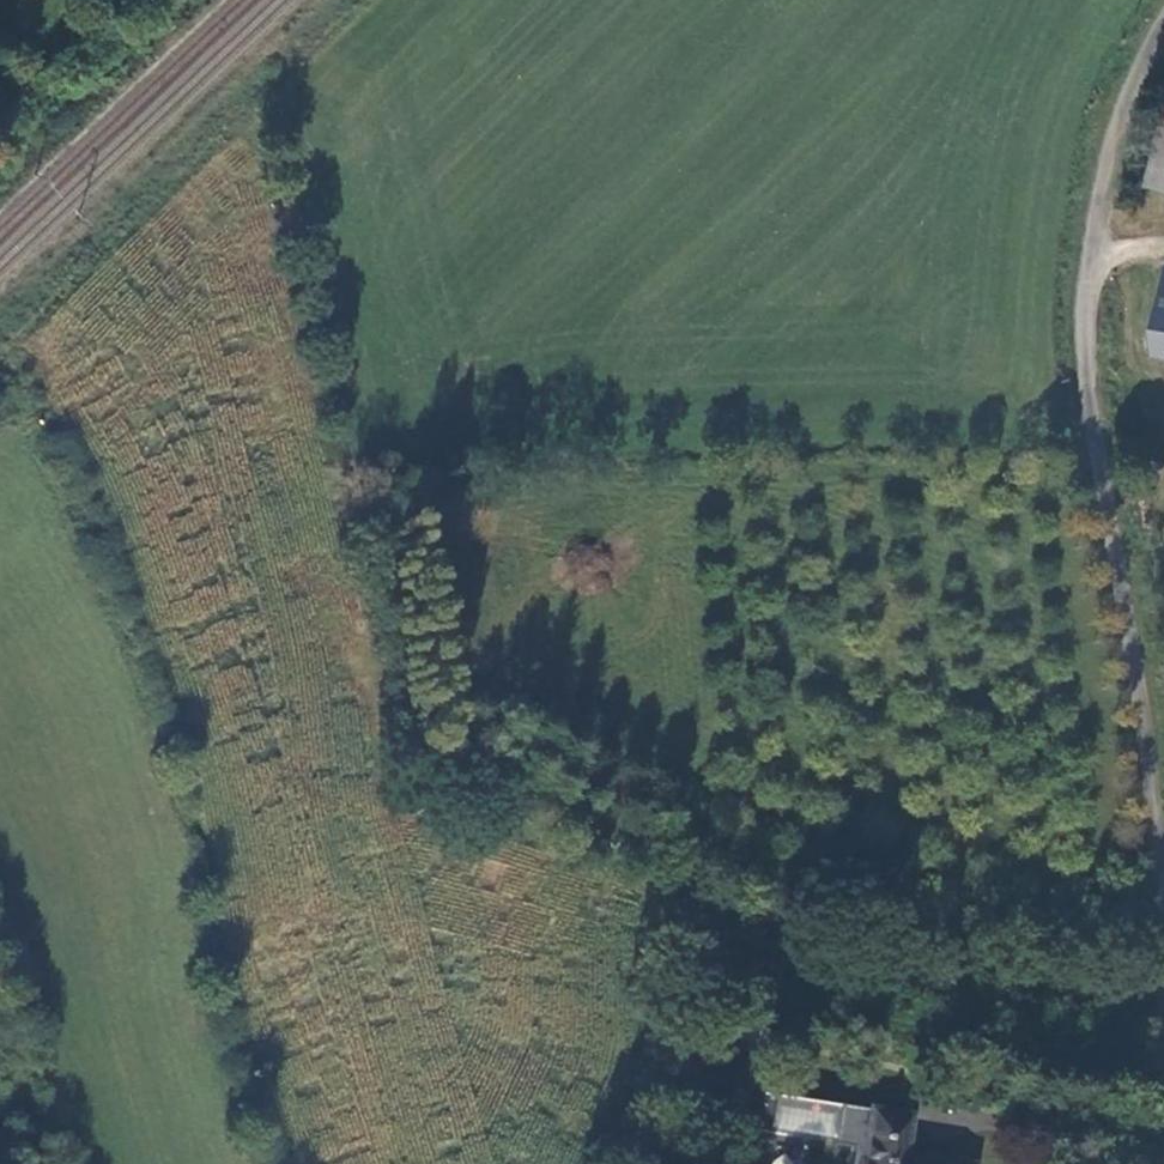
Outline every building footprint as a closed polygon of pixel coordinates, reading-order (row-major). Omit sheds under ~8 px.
[(909,1125),(867,1116),(859,1163),(927,1163),(905,1160),(909,1125)]
